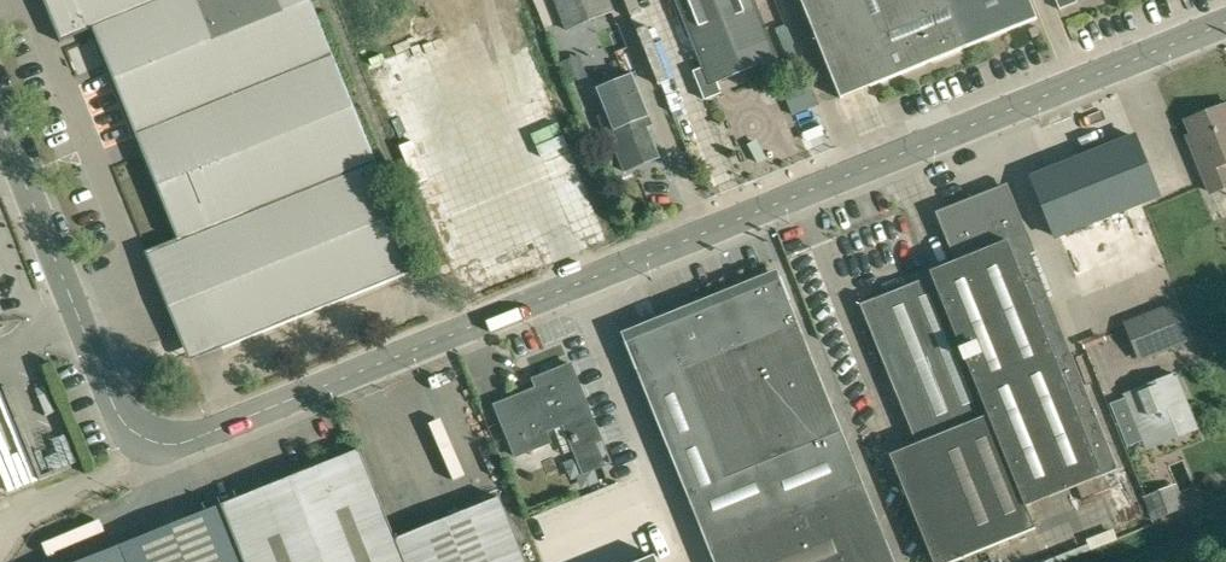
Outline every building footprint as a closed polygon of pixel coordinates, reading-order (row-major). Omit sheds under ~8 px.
[(333,54),(311,0),(46,0),(62,41),(95,28),(137,134),(333,54)] [(613,11),(609,0),(555,0),(567,29),(613,11)] [(718,83),(778,59),(754,0),(675,0),(703,68),(694,72),(706,99),(722,93),(718,83)] [(962,49),(962,48),(967,46),(1038,18),(1030,0),(802,0),(840,96),(841,97),(843,96),(870,85),(926,63),(931,61),(962,49)] [(1078,2),(1077,0),(1056,0),(1060,9),(1078,2)] [(375,69),(421,180),(470,160),(424,48),(375,69)] [(420,269),(333,54),(137,134),(179,239),(147,252),(170,310),(203,296),(223,344),(222,345),(223,348),(420,269)] [(624,172),(654,160),(647,143),(652,140),(644,120),(650,118),(632,74),(597,88),(614,130),(608,132),(624,172)] [(1188,121),(1194,135),(1189,137),(1212,192),(1225,187),(1225,105),(1188,121)] [(1136,137),(1034,179),(1057,237),(1061,236),(1077,276),(1199,226),(1180,178),(1157,188),(1136,137)] [(961,260),(956,262),(931,272),(932,276),(1027,506),(1077,486),(1082,500),(1103,492),(1111,488),(1105,475),(1119,470),(1031,254),(1005,190),(974,203),(972,198),(971,194),(969,194),(971,198),(975,208),(945,220),(961,260)] [(709,549),(714,561),(896,561),(865,486),(864,485),(843,433),(781,279),(778,271),(742,285),(741,281),(729,285),(731,290),(696,304),(622,333),(626,342),(643,385),(687,495),(709,548),(709,549)] [(932,276),(861,305),(917,445),(890,455),(934,561),(954,561),(1036,529),(1027,506),(932,276)] [(1173,347),(1190,340),(1176,305),(1127,325),(1140,360),(1173,347)] [(551,443),(546,432),(564,426),(574,452),(583,474),(605,466),(596,443),(602,440),(572,365),(544,377),(548,386),(513,399),(514,401),(497,407),(517,457),(551,443)] [(1160,444),(1172,439),(1176,443),(1185,439),(1186,434),(1198,429),(1176,375),(1125,396),(1126,398),(1139,429),(1143,441),(1144,443),(1157,438),(1160,444)] [(501,500),(396,542),(359,452),(224,506),(86,561),(526,561),(501,500)] [(1165,494),(1172,512),(1191,505),(1184,487),(1165,494)]
